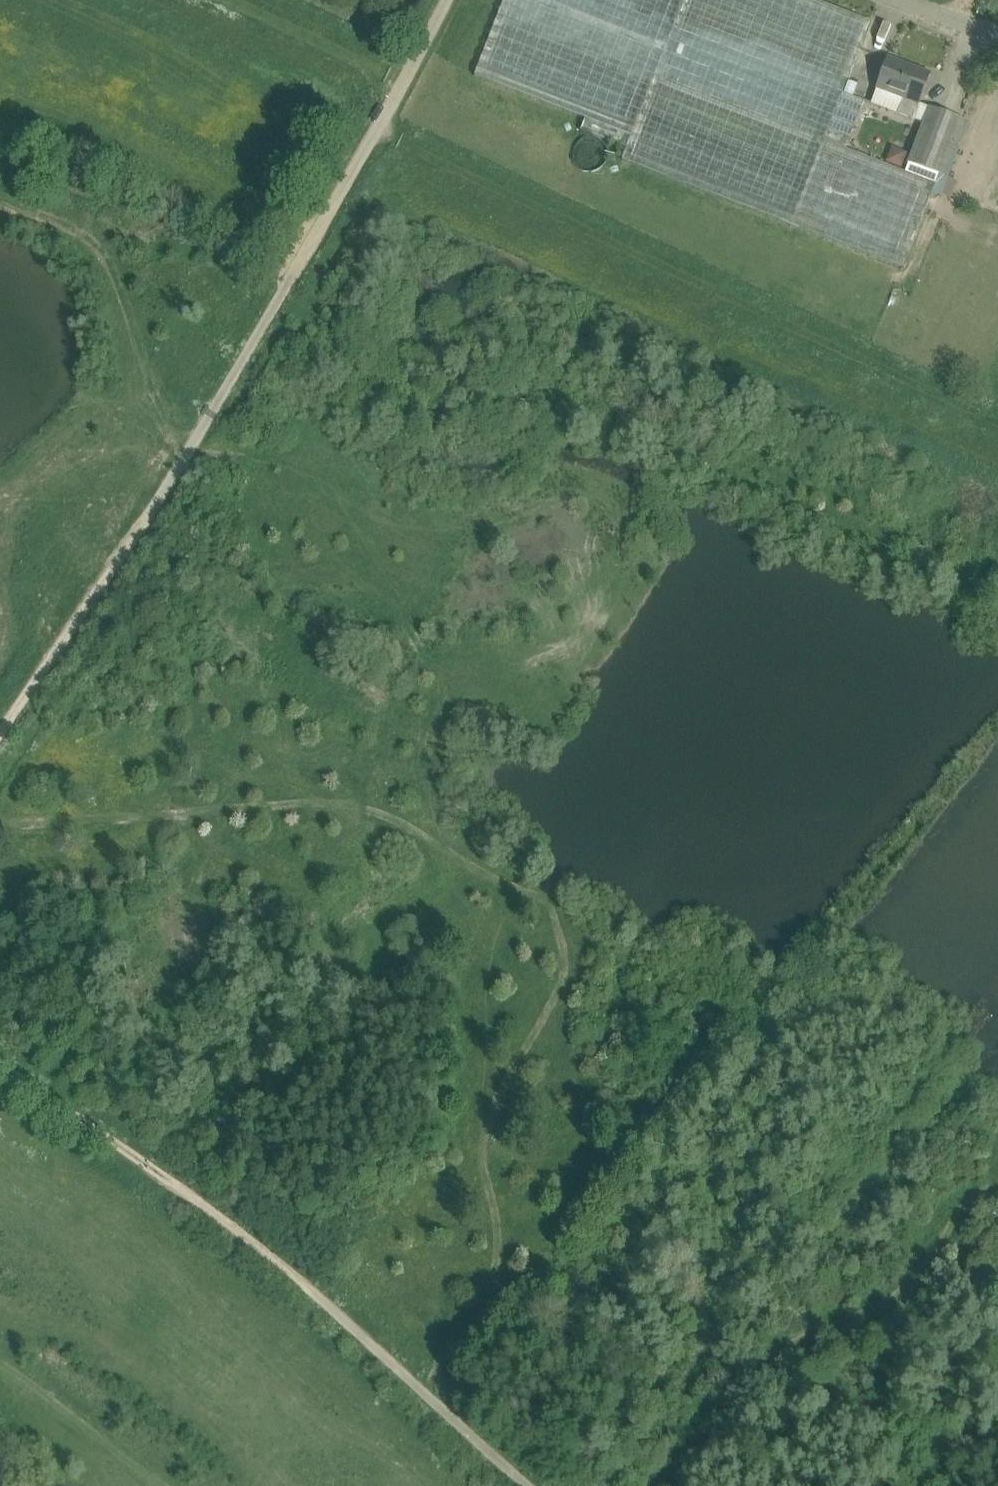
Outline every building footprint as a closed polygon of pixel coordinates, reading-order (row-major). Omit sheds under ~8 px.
[(863,40),(870,21),(815,0),(505,0),(475,76),(632,136),(622,160),(903,267),(931,197),(935,198),(942,193),(951,172),(946,171),(965,120),(930,107),(906,172),(846,150),(864,101),(843,93),(863,40)] [(878,86),(920,102),(930,74),(888,59),(878,86)] [(904,165),(907,150),(891,147),(888,162),(904,165)]
